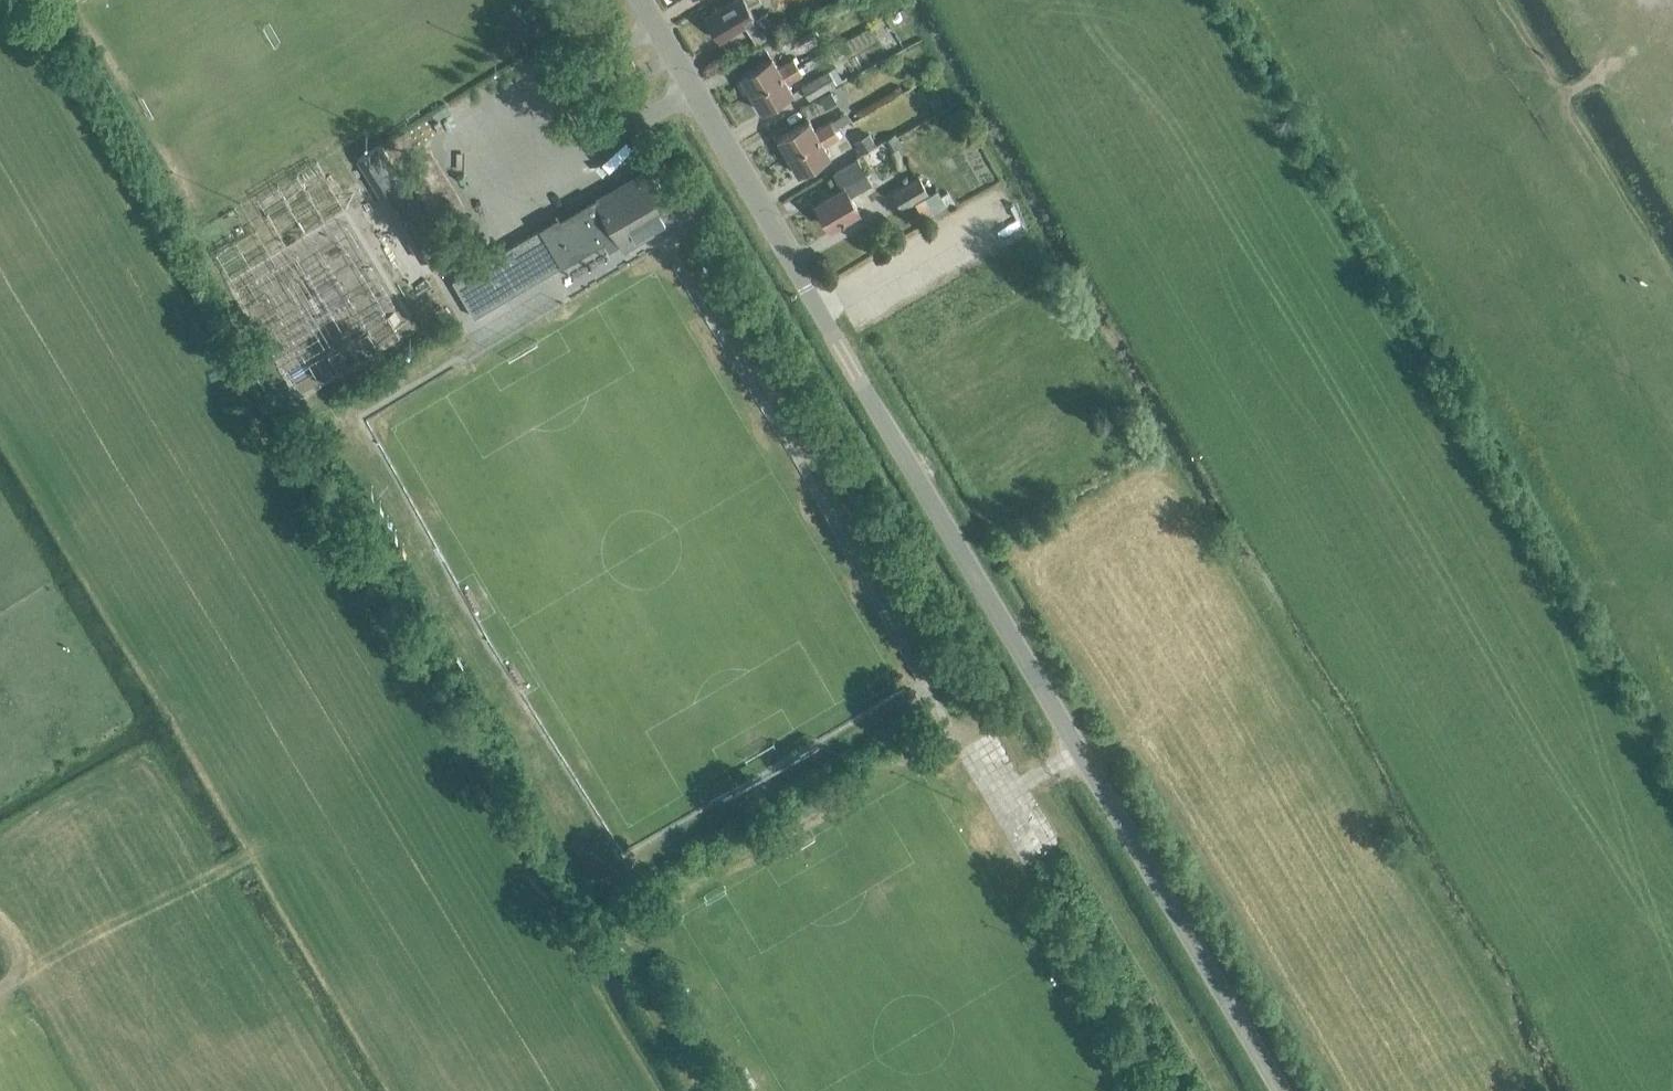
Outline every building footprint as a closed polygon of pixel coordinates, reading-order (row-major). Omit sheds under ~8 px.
[(775,32),(764,13),(756,18),(749,5),(758,0),(734,0),(706,16),(720,40),(745,25),(757,44),(775,32)] [(812,40),(832,25),(823,14),(803,28),(812,40)] [(740,75),(751,93),(798,66),(796,63),(799,61),(797,56),(778,67),(772,57),(740,75)] [(809,99),(832,86),(847,77),(840,64),(801,86),(809,99)] [(803,67),(799,69),(798,66),(751,93),(762,111),(793,93),(787,82),(802,73),(805,71),(803,67)] [(777,138),(788,156),(852,119),(847,111),(815,130),(809,120),(777,138)] [(852,119),(788,156),(799,174),(830,156),(824,145),(857,126),(852,119)] [(895,134),(888,124),(852,147),(858,157),(895,134)] [(422,260),(440,249),(377,147),(359,159),(422,260)] [(851,196),(872,183),(858,159),(834,173),(843,188),(816,204),(830,227),(859,210),(851,196)] [(598,202),(596,197),(560,219),(558,216),(538,227),(540,229),(452,280),(474,317),(617,233),(627,249),(677,220),(650,172),(598,202)] [(902,208),(928,193),(918,176),(892,191),(902,208)] [(339,305),(339,322),(370,321),(369,304),(339,305)]
